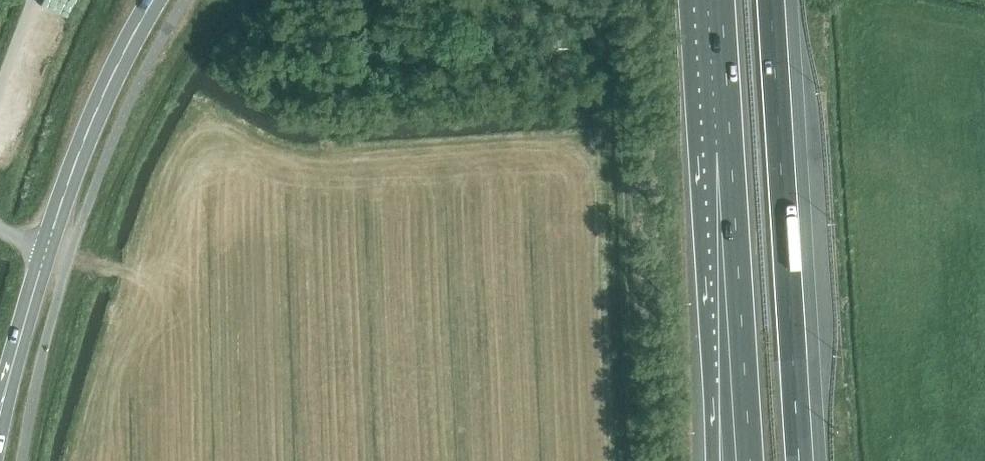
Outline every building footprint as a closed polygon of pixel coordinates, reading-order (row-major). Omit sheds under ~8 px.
[(47,11),(74,17),(78,0),(49,0),(47,11)]
